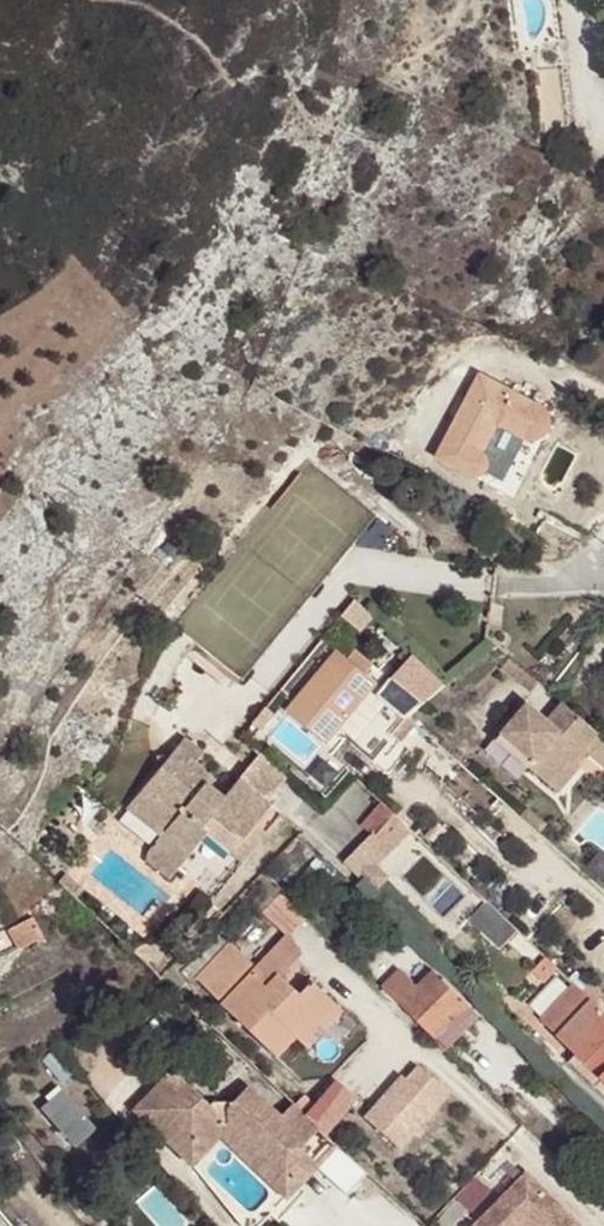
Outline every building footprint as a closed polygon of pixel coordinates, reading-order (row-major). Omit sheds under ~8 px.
[(541,404),(480,373),(436,458),(475,477),(478,475),(480,475),(483,472),(484,468),(485,467),(486,463),(485,460),(483,456),(482,453),(499,423),(522,436),(528,438),(532,438),(536,436),(539,434),(544,431),(546,427),(547,423),(548,419),(547,415),(546,411),(544,407),(541,404)] [(355,600),(344,614),(358,626),(369,612),(355,600)] [(287,710),(327,744),(377,684),(365,674),(347,659),(337,650),(287,710)] [(355,650),(347,659),(365,674),(374,664),(355,650)] [(387,700),(406,716),(449,682),(416,653),(392,679),(400,685),(387,700)] [(598,733),(563,702),(547,720),(523,699),(499,727),(537,761),(531,768),(550,784),(571,760),(574,762),(598,733)] [(537,761),(499,727),(492,735),(531,768),(537,761)] [(126,810),(159,837),(164,831),(205,782),(211,775),(194,762),(203,751),(185,737),(126,810)] [(260,753),(248,767),(271,785),(281,773),(260,753)] [(571,760),(550,784),(559,792),(581,768),(574,762),(571,760)] [(248,767),(239,778),(261,796),(271,785),(248,767)] [(164,831),(189,851),(205,831),(229,851),(255,819),(268,803),(261,796),(239,778),(223,797),(205,782),(164,831)] [(376,835),(396,815),(382,803),(361,824),(372,835),(374,833),(376,835)] [(118,819),(151,846),(159,837),(126,810),(118,819)] [(378,865),(412,830),(396,815),(376,835),(374,833),(372,835),(344,862),(374,892),(389,876),(378,865)] [(145,859),(167,877),(189,851),(164,831),(159,837),(151,846),(148,850),(145,859)] [(307,917),(281,891),(262,911),(285,935),(219,1003),(276,1056),(294,1037),(311,1019),(316,1024),(335,1004),(312,982),(299,995),(279,976),(301,954),(290,934),(307,917)] [(468,920),(492,942),(507,927),(483,904),(468,920)] [(32,916),(9,928),(20,948),(43,936),(32,916)] [(229,943),(197,977),(218,998),(251,964),(229,943)] [(384,979),(396,990),(422,964),(410,953),(384,979)] [(527,968),(545,984),(553,974),(535,959),(527,968)] [(396,990),(441,1034),(467,1008),(422,964),(396,990)] [(574,983),(540,1019),(578,1054),(603,1079),(603,1011),(574,983)] [(342,1011),(335,1004),(316,1024),(311,1019),(294,1037),(306,1049),(342,1011)] [(603,1079),(578,1054),(571,1061),(597,1086),(603,1079)] [(422,1059),(372,1113),(411,1148),(460,1094),(422,1059)] [(171,1069),(133,1109),(175,1149),(190,1133),(197,1139),(212,1124),(225,1121),(289,1181),(312,1156),(300,1145),(318,1125),(306,1114),(295,1104),(292,1101),(279,1115),(246,1084),(224,1108),(214,1109),(171,1069)] [(73,1149),(98,1128),(65,1091),(41,1112),(73,1149)] [(319,1125),(325,1133),(345,1111),(326,1092),(315,1104),(306,1114),(319,1125)] [(295,1104),(306,1114),(315,1104),(304,1094),(295,1104)] [(190,1133),(175,1149),(191,1164),(220,1133),(286,1195),(317,1161),(312,1156),(289,1181),(225,1121),(212,1124),(197,1139),(190,1133)] [(526,1170),(471,1225),(523,1225),(527,1222),(531,1225),(583,1225),(526,1170)] [(466,1193),(475,1204),(494,1189),(485,1177),(466,1193)] [(439,1220),(445,1225),(452,1225),(466,1210),(456,1201),(439,1220)]
